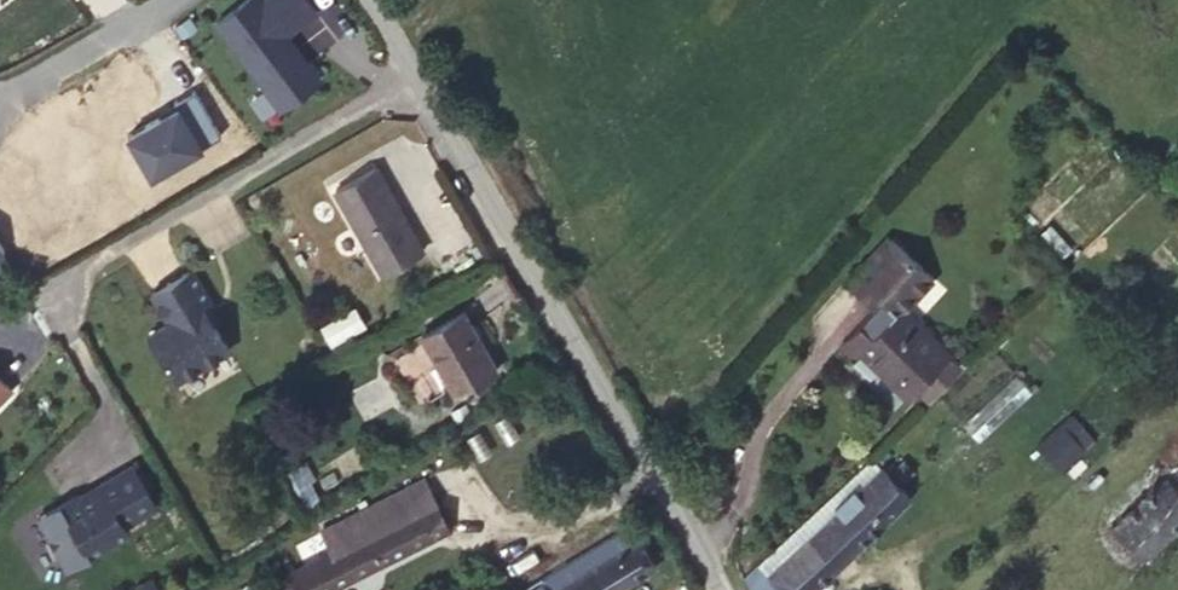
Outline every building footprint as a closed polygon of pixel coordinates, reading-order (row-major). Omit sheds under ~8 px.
[(306,0),(259,0),(226,25),(255,65),(321,19),(306,0)] [(321,19),(345,50),(374,32),(373,30),(351,0),(306,0),(321,19)] [(198,90),(179,63),(137,95),(156,121),(198,90)] [(423,250),(376,167),(335,191),(382,273),(423,250)] [(847,283),(858,293),(899,246),(891,238),(847,283)] [(899,246),(858,293),(874,308),(839,343),(852,356),(858,350),(908,398),(918,387),(950,355),(899,306),(929,275),(899,246)] [(208,302),(191,272),(156,290),(175,320),(155,332),(183,378),(226,351),(210,323),(204,326),(195,311),(208,302)] [(218,319),(208,302),(195,311),(204,326),(210,323),(218,319)] [(322,327),(332,349),(370,332),(361,310),(322,327)] [(499,371),(463,310),(421,334),(456,395),(499,371)] [(950,355),(918,387),(930,398),(962,366),(950,355)] [(1015,370),(961,419),(977,436),(1031,388),(1015,370)] [(0,377),(0,400),(11,388),(0,377)] [(1034,437),(1057,466),(1094,437),(1071,408),(1034,437)] [(883,469),(872,458),(871,458),(758,563),(768,573),(838,509),(834,505),(854,487),(858,492),(883,469)] [(903,458),(888,472),(899,485),(914,470),(903,458)] [(160,508),(136,467),(102,487),(104,489),(95,495),(98,500),(86,507),(81,497),(49,516),(46,528),(67,563),(79,566),(103,552),(101,547),(130,531),(128,527),(160,508)] [(883,469),(858,492),(854,487),(834,505),(838,509),(768,573),(784,589),(810,589),(910,496),(899,485),(888,472),(884,468),(883,469)] [(1171,471),(1112,525),(1141,559),(1177,526),(1177,479),(1171,471)] [(343,547),(358,577),(450,530),(435,500),(343,547)] [(647,570),(630,542),(587,569),(581,560),(563,571),(570,580),(559,587),(552,576),(532,589),(615,589),(647,570)] [(358,577),(343,547),(292,573),(270,586),(263,589),(332,589),(358,577)] [(749,589),(784,589),(768,573),(758,563),(743,577),(749,589)] [(241,589),(263,589),(270,586),(264,575),(240,588),(241,589)]
